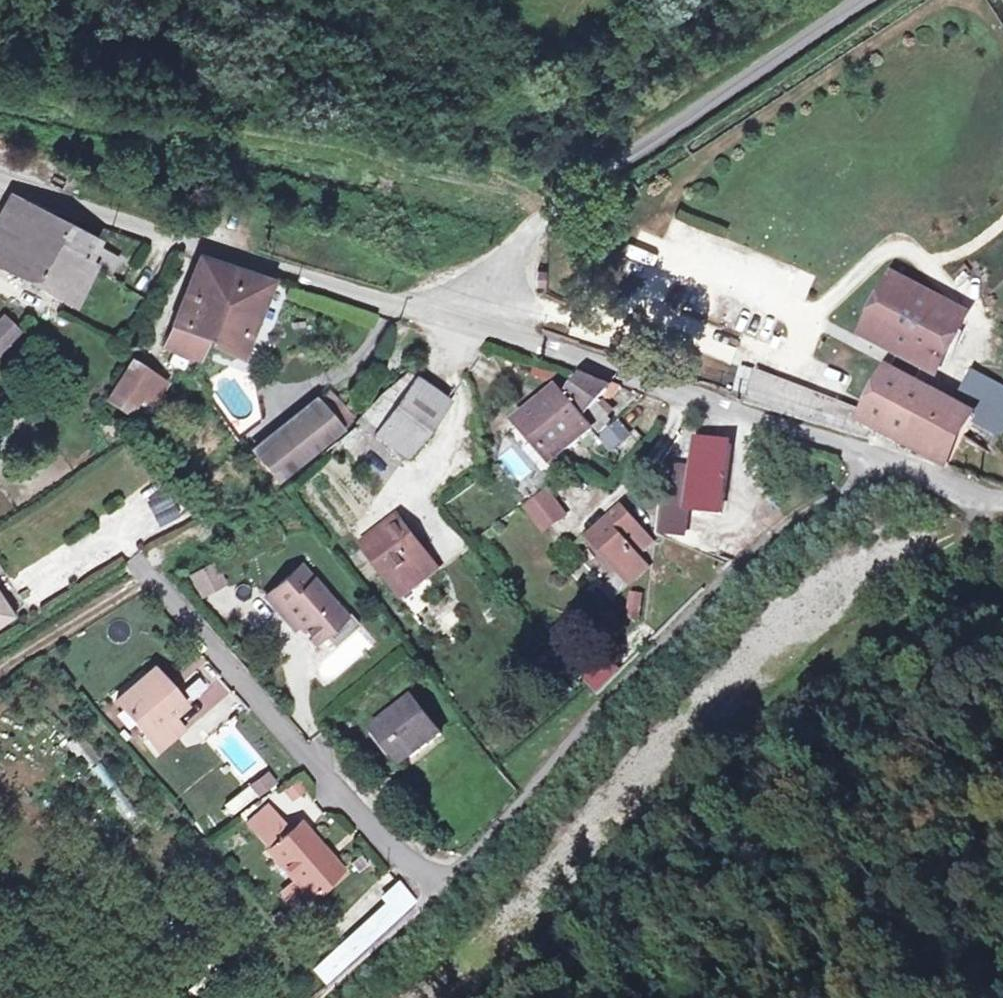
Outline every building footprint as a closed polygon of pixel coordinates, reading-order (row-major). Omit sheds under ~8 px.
[(61,230),(4,205),(0,216),(0,272),(72,313),(92,274),(51,253),(61,230)] [(94,245),(61,230),(51,253),(92,274),(106,280),(115,263),(91,251),(94,245)] [(200,353),(226,277),(195,266),(163,358),(194,369),(200,353)] [(226,277),(200,353),(236,366),(268,285),(229,271),(226,277)] [(956,319),(902,289),(889,294),(867,332),(871,346),(927,375),(941,371),(962,333),(956,319)] [(12,342),(0,328),(0,353),(12,342)] [(734,393),(747,395),(751,369),(738,367),(734,393)] [(126,417),(139,399),(151,405),(165,389),(124,370),(104,404),(126,417)] [(405,465),(445,410),(405,377),(368,406),(362,418),(354,427),(405,465)] [(950,476),(958,458),(975,424),(1002,441),(1002,440),(1002,391),(972,377),(955,412),(886,382),(875,419),(756,382),(750,401),(747,409),(866,448),(870,438),(950,476)] [(588,421),(591,418),(612,400),(586,387),(571,399),(588,421)] [(328,396),(313,409),(320,416),(335,432),(350,418),(328,396)] [(560,419),(569,412),(558,398),(549,406),(560,419)] [(560,419),(549,406),(520,429),(551,467),(590,437),(569,412),(560,419)] [(320,416),(313,409),(287,433),(294,441),(320,416)] [(294,441),(287,433),(256,462),(280,490),(335,432),(320,416),(294,441)] [(591,418),(588,421),(585,424),(598,439),(604,433),(591,418)] [(728,447),(694,443),(691,475),(687,512),(721,516),(728,447)] [(687,512),(691,475),(673,473),(668,527),(685,529),(687,512)] [(142,492),(153,525),(173,518),(163,486),(142,492)] [(548,493),(523,512),(542,537),(568,518),(548,493)] [(589,542),(629,588),(645,574),(635,563),(656,546),(626,512),(589,542)] [(365,552),(399,592),(430,568),(395,528),(365,552)] [(283,609),(288,604),(319,637),(325,632),(345,614),(314,579),(310,582),(298,568),(270,594),(283,609)] [(227,591),(216,571),(192,584),(203,603),(227,591)] [(644,598),(634,598),(633,619),(642,620),(644,598)] [(10,620),(0,606),(0,626),(10,620)] [(350,610),(345,614),(356,625),(360,621),(350,610)] [(345,614),(325,632),(335,643),(356,625),(345,614)] [(185,724),(176,714),(186,704),(154,668),(121,698),(162,745),(185,724)] [(421,703),(379,730),(406,768),(447,740),(421,703)] [(84,770),(100,759),(82,733),(66,744),(84,770)] [(646,761),(653,768),(666,755),(660,748),(646,761)] [(91,772),(107,792),(118,784),(101,763),(91,772)] [(268,770),(251,782),(259,793),(275,780),(268,770)] [(259,793),(251,782),(227,800),(235,810),(259,793)] [(287,827),(268,803),(251,817),(271,840),(287,827)] [(304,840),(313,832),(299,816),(290,824),(304,840)] [(304,840),(290,824),(287,827),(271,840),(269,842),(296,872),(314,892),(343,865),(313,832),(304,840)] [(303,902),(314,892),(296,872),(285,882),(303,902)] [(326,985),(416,900),(397,880),(378,897),(382,901),(311,969),(326,985)]
